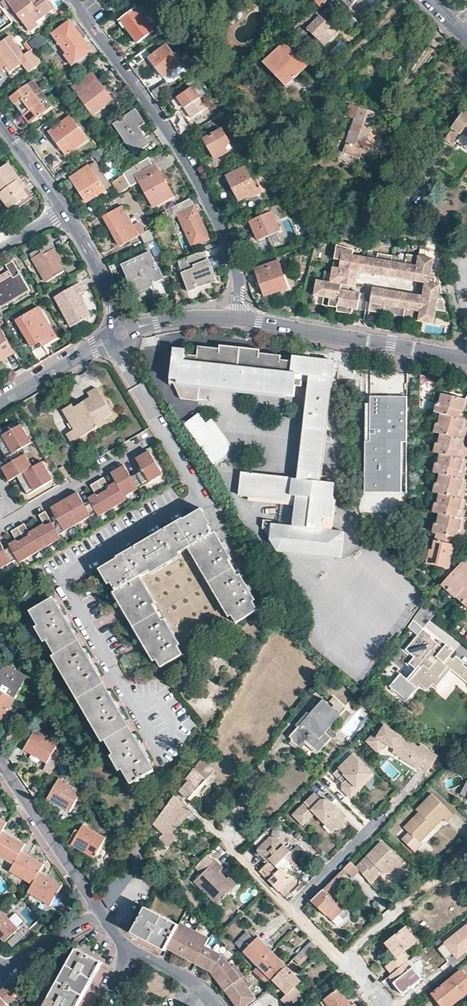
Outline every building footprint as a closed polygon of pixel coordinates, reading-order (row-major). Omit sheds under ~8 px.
[(30,0),(6,0),(25,26),(34,19),(36,22),(53,8),(47,0),(40,0),(39,1),(34,5),(30,0)] [(349,8),(357,0),(341,0),(349,8)] [(136,6),(120,18),(138,42),(154,30),(136,6)] [(314,9),(296,29),(302,35),(307,29),(324,45),(338,31),(314,9)] [(34,19),(25,26),(29,31),(38,24),(36,22),(34,19)] [(69,20),(51,33),(66,53),(64,54),(72,64),(92,49),(69,20)] [(42,61),(31,48),(24,53),(9,34),(0,41),(0,67),(2,70),(5,68),(9,72),(21,62),(29,71),(42,61)] [(36,50),(45,43),(39,35),(30,42),(36,50)] [(223,39),(215,41),(216,43),(218,48),(224,55),(226,57),(234,62),(236,54),(232,51),(228,47),(223,39)] [(181,63),(166,43),(149,56),(163,77),(164,76),(168,81),(189,66),(185,60),(181,63)] [(283,43),(265,61),(287,85),(306,66),(283,43)] [(91,72),(72,87),(92,113),(111,99),(91,72)] [(32,79),(10,97),(30,122),(52,105),(32,79)] [(152,91),(156,98),(166,91),(163,85),(152,91)] [(192,87),(177,97),(189,113),(206,101),(201,95),(199,96),(192,87)] [(338,94),(334,89),(322,101),(327,106),(338,94)] [(347,141),(343,152),(362,158),(378,112),(350,102),(346,114),(356,117),(351,132),(345,129),(342,139),(347,141)] [(79,111),(76,107),(70,111),(73,115),(79,111)] [(134,109),(114,123),(135,153),(148,144),(137,128),(145,122),(134,109)] [(464,110),(452,128),(460,134),(462,133),(466,136),(466,113),(464,110)] [(69,115),(48,131),(66,155),(88,139),(69,115)] [(221,129),(204,138),(216,158),(232,148),(221,129)] [(173,196),(156,164),(153,165),(148,157),(123,173),(124,175),(131,187),(139,182),(153,207),(173,196)] [(96,161),(71,177),(86,200),(111,184),(96,161)] [(20,179),(7,162),(0,168),(0,196),(9,208),(27,194),(22,189),(17,181),(20,179)] [(245,167),(227,176),(238,199),(248,194),(249,197),(261,191),(255,177),(251,180),(245,167)] [(131,187),(124,175),(115,181),(123,192),(131,187)] [(26,187),(20,179),(17,181),(22,189),(26,187)] [(210,239),(191,198),(173,206),(165,210),(170,220),(177,216),(192,247),(210,239)] [(122,206),(104,216),(120,246),(140,235),(144,243),(157,237),(152,229),(144,233),(136,216),(129,220),(122,206)] [(271,212),(250,221),(257,240),(280,231),(271,212)] [(39,247),(29,253),(32,257),(32,258),(46,281),(64,270),(55,256),(57,255),(49,242),(41,247),(39,247)] [(352,306),(357,307),(359,291),(348,289),(339,287),(340,282),(349,284),(354,285),(357,269),(375,273),(376,270),(388,272),(388,275),(400,277),(401,274),(413,276),(412,279),(424,281),(439,284),(437,268),(431,267),(433,257),(427,256),(417,255),(406,252),(404,262),(391,260),(392,254),(377,251),(376,257),(366,255),(352,253),(353,248),(336,242),(333,257),(340,258),(338,266),(332,265),(331,270),(329,280),(322,278),(316,277),(313,293),(323,295),(321,303),(336,306),(336,310),(351,313),(352,306)] [(419,247),(417,255),(427,256),(429,249),(419,247)] [(150,251),(121,264),(135,293),(150,286),(149,285),(162,278),(150,251)] [(201,251),(176,261),(181,273),(194,268),(193,265),(209,259),(207,254),(203,256),(201,251)] [(226,264),(223,255),(209,261),(213,269),(226,264)] [(213,269),(209,261),(209,259),(193,265),(194,268),(181,273),(189,292),(198,288),(197,286),(216,278),(213,269)] [(1,307),(30,290),(13,260),(5,264),(9,270),(11,274),(0,281),(0,305),(1,307)] [(278,260),(255,269),(264,296),(287,288),(278,260)] [(324,268),(322,278),(329,280),(331,270),(324,268)] [(9,270),(0,275),(0,281),(11,274),(9,270)] [(424,281),(421,295),(428,296),(429,289),(441,291),(439,284),(424,281)] [(79,282),(54,297),(71,326),(90,314),(78,295),(84,291),(79,282)] [(432,323),(434,309),(444,311),(441,291),(429,289),(428,296),(421,295),(412,293),(408,295),(405,295),(406,292),(388,289),(387,291),(384,291),(382,288),(372,286),(368,309),(381,311),(382,304),(393,305),(404,307),(402,315),(402,317),(417,320),(432,323)] [(368,292),(359,291),(357,307),(365,309),(368,292)] [(311,301),(321,303),(323,295),(313,293),(311,301)] [(382,304),(381,311),(391,313),(393,305),(382,304)] [(404,307),(393,305),(391,313),(402,315),(404,307)] [(38,306),(16,319),(32,347),(40,342),(42,345),(57,337),(38,306)] [(444,311),(434,309),(433,316),(445,319),(444,311)] [(5,358),(14,352),(1,328),(0,329),(0,361),(5,358)] [(292,374),(293,361),(281,360),(281,355),(260,354),(260,350),(221,345),(220,349),(198,346),(198,355),(185,354),(184,361),(292,374)] [(320,482),(333,362),(312,359),(293,357),(293,361),(292,374),(184,361),(185,354),(186,350),(174,349),(174,348),(173,348),(169,386),(170,386),(170,383),(174,384),(181,398),(199,400),(200,387),(294,397),(296,375),(310,376),(298,479),(242,472),(240,495),(294,501),(291,526),(271,524),(271,539),(278,551),(341,557),(343,531),(331,529),(334,501),(332,501),(334,483),(320,482)] [(312,359),(307,350),(293,357),(312,359)] [(62,408),(74,429),(78,427),(83,435),(104,423),(101,420),(112,414),(96,388),(86,393),(89,397),(78,404),(73,407),(71,403),(62,408)] [(436,402),(434,412),(440,413),(464,418),(466,411),(462,410),(463,406),(465,406),(466,399),(440,393),(439,402),(436,402)] [(406,397),(372,396),(370,491),(404,492),(406,397)] [(228,437),(210,411),(202,417),(199,414),(185,424),(198,443),(210,461),(213,465),(224,458),(225,457),(227,455),(228,454),(229,451),(230,449),(230,446),(230,443),(230,441),(229,439),(228,437)] [(466,419),(464,418),(440,413),(439,422),(436,422),(434,432),(440,433),(464,438),(466,430),(461,430),(463,426),(465,426),(466,419)] [(26,454),(22,456),(18,450),(32,442),(22,424),(0,436),(0,445),(10,463),(2,467),(10,480),(18,476),(28,494),(54,480),(43,461),(33,467),(26,454)] [(78,427),(74,429),(67,433),(72,441),(83,435),(78,427)] [(466,439),(464,438),(440,433),(438,443),(436,442),(434,451),(439,453),(464,458),(465,449),(461,449),(462,445),(465,446),(466,439)] [(97,513),(99,516),(127,500),(125,497),(163,475),(150,451),(136,459),(143,471),(131,477),(124,466),(111,473),(117,482),(109,487),(104,478),(91,485),(96,494),(88,499),(90,501),(84,504),(78,493),(51,508),(58,520),(52,523),(45,511),(39,515),(44,524),(30,532),(25,523),(11,531),(17,540),(9,544),(11,547),(5,550),(0,541),(0,569),(18,558),(20,562),(61,538),(59,535),(97,513)] [(465,458),(464,458),(439,453),(438,462),(434,461),(433,471),(439,473),(464,478),(466,469),(461,469),(462,465),(464,465),(465,458)] [(63,466),(58,469),(64,479),(69,476),(63,466)] [(466,478),(464,478),(439,473),(437,481),(435,481),(433,491),(439,493),(463,498),(465,490),(461,489),(462,485),(464,485),(466,478)] [(464,498),(463,498),(439,493),(437,502),(435,501),(433,511),(439,512),(463,518),(465,509),(460,508),(461,505),(463,505),(464,498)] [(118,558),(103,567),(161,666),(258,609),(248,592),(252,589),(248,583),(244,585),(223,550),(227,548),(223,541),(220,544),(200,510),(178,522),(179,524),(168,530),(167,528),(164,530),(165,532),(155,538),(154,536),(147,540),(148,542),(138,548),(137,545),(133,548),(135,550),(124,556),(123,554),(119,557),(118,558)] [(465,518),(463,518),(439,512),(437,521),(434,520),(433,529),(437,530),(456,534),(464,536),(464,529),(461,528),(462,525),(464,525),(465,518)] [(456,534),(437,530),(433,547),(430,546),(427,561),(443,564),(441,571),(447,577),(453,570),(450,563),(456,534)] [(447,577),(441,584),(455,597),(456,596),(466,584),(466,569),(466,568),(466,567),(466,562),(463,559),(453,570),(447,577)] [(456,596),(466,607),(466,584),(456,596)] [(52,598),(30,611),(132,784),(138,780),(139,782),(142,781),(140,778),(143,777),(144,779),(147,777),(146,775),(153,771),(142,752),(145,750),(141,744),(138,745),(117,709),(120,707),(116,701),(113,703),(92,666),(95,665),(91,658),(89,660),(67,624),(70,622),(66,616),(63,617),(52,598)] [(426,631),(436,619),(426,610),(416,621),(421,626),(426,631)] [(447,655),(452,649),(449,646),(449,644),(448,645),(445,642),(441,646),(436,652),(430,647),(428,649),(422,644),(429,636),(430,634),(427,632),(426,633),(420,628),(403,647),(409,653),(410,652),(412,654),(411,655),(406,661),(413,667),(416,664),(418,666),(406,679),(413,685),(416,681),(418,683),(424,689),(427,686),(426,684),(429,680),(431,682),(432,683),(435,680),(436,681),(439,678),(437,676),(446,665),(448,667),(466,684),(466,669),(460,663),(459,662),(461,660),(454,654),(451,657),(449,659),(446,656),(447,655)] [(430,647),(435,641),(429,636),(422,644),(428,649),(430,647)] [(436,652),(441,646),(435,641),(430,647),(436,652)] [(0,672),(0,690),(15,698),(20,689),(27,676),(5,664),(0,672)] [(439,678),(448,667),(446,665),(437,676),(439,678)] [(27,693),(20,689),(15,698),(21,702),(27,693)] [(0,690),(0,719),(2,720),(15,698),(0,690)] [(305,743),(311,748),(316,742),(323,749),(331,739),(324,733),(339,716),(321,700),(288,738),(300,748),(305,743)] [(381,727),(366,741),(375,750),(379,746),(382,749),(387,745),(395,750),(412,762),(414,759),(422,764),(420,767),(428,773),(439,757),(422,746),(420,748),(386,725),(384,728),(381,727)] [(35,732),(24,751),(47,764),(58,746),(35,732)] [(316,742),(311,748),(317,754),(323,749),(316,742)] [(412,762),(395,750),(393,753),(418,770),(420,767),(422,764),(414,759),(412,762)] [(188,780),(178,790),(187,800),(188,799),(212,772),(215,775),(222,768),(206,753),(191,769),(186,778),(188,780)] [(342,790),(349,797),(365,781),(368,783),(375,776),(353,755),(334,774),(340,780),(342,778),(345,782),(343,784),(342,785),(342,790)] [(59,779),(47,800),(70,813),(82,792),(59,779)] [(351,799),(368,783),(365,781),(349,797),(351,799)] [(315,793),(292,815),(301,824),(306,818),(309,820),(315,814),(325,824),(329,821),(336,828),(345,828),(345,817),(333,804),(329,807),(322,800),(315,793)] [(454,815),(433,794),(418,809),(420,812),(405,827),(409,831),(403,837),(416,850),(422,844),(420,842),(435,828),(433,825),(443,816),(445,818),(448,821),(454,815)] [(196,817),(173,795),(153,824),(163,834),(157,841),(165,849),(180,833),(174,828),(172,825),(183,814),(186,816),(191,822),(196,817)] [(174,828),(186,816),(183,814),(172,825),(174,828)] [(445,818),(443,816),(433,825),(435,828),(445,818)] [(329,821),(325,824),(332,831),(336,828),(329,821)] [(96,855),(106,839),(83,825),(79,831),(77,829),(68,844),(94,859),(85,874),(94,887),(107,864),(96,857),(97,856),(96,855)] [(2,831),(0,835),(0,857),(14,865),(21,852),(26,844),(2,831)] [(293,866),(285,857),(290,853),(284,846),(281,846),(278,839),(271,836),(265,831),(254,842),(258,847),(258,848),(258,850),(263,855),(260,858),(267,864),(260,871),(273,884),(279,890),(291,878),(286,872),(293,866)] [(291,851),(278,839),(281,846),(284,846),(290,853),(291,851)] [(382,842),(358,866),(360,869),(372,883),(379,876),(372,870),(376,865),(385,873),(395,874),(404,864),(382,842)] [(134,844),(129,850),(140,861),(146,854),(134,844)] [(129,850),(124,857),(127,862),(100,897),(104,902),(107,906),(109,909),(144,864),(140,861),(129,850)] [(44,864),(21,852),(14,865),(10,872),(33,885),(40,872),(44,864)] [(200,875),(215,861),(209,855),(194,868),(200,875)] [(224,882),(227,880),(219,871),(222,868),(215,861),(194,882),(216,906),(232,891),(224,882)] [(351,861),(344,868),(349,873),(352,877),(360,870),(351,861)] [(349,873),(344,868),(340,872),(342,874),(344,872),(345,874),(344,876),(345,877),(349,873)] [(62,885),(40,872),(33,885),(28,893),(51,906),(62,885)] [(343,897),(334,887),(345,877),(344,876),(345,874),(344,872),(342,874),(340,872),(328,883),(312,899),(312,900),(320,907),(337,925),(349,913),(337,902),(343,897)] [(229,877),(227,880),(224,882),(232,891),(237,886),(229,877)] [(279,890),(284,895),(296,883),(291,878),(279,890)] [(131,932),(164,951),(166,948),(168,944),(178,925),(144,907),(131,932)] [(0,908),(0,935),(5,941),(19,928),(17,926),(9,917),(0,908)] [(23,919),(15,911),(9,917),(17,926),(23,919)] [(194,930),(180,922),(178,925),(168,944),(173,947),(171,951),(180,956),(189,960),(191,957),(197,960),(205,945),(209,938),(194,930)] [(385,965),(391,973),(403,964),(411,958),(404,950),(420,937),(408,922),(385,941),(386,942),(397,956),(393,958),(385,965)] [(437,949),(445,959),(452,953),(457,959),(466,951),(466,925),(437,949)] [(237,944),(258,965),(271,951),(272,951),(266,945),(263,948),(259,944),(246,931),(243,934),(245,936),(237,944)] [(317,946),(311,940),(293,958),(298,964),(317,946)] [(397,956),(386,942),(382,945),(393,958),(397,956)] [(244,975),(234,964),(231,966),(223,955),(205,945),(197,960),(203,963),(201,967),(210,972),(220,985),(224,982),(228,988),(241,978),(244,975)] [(56,984),(81,998),(92,979),(101,963),(75,949),(56,984)] [(277,957),(272,951),(271,951),(258,965),(252,971),(260,979),(266,973),(272,978),(272,979),(283,968),(278,963),(275,960),(277,957)] [(403,964),(391,973),(388,976),(403,994),(425,976),(411,958),(403,964)] [(290,961),(285,966),(292,972),(296,968),(290,961)] [(285,966),(283,968),(272,979),(285,992),(279,999),(282,1002),(286,1005),(288,1005),(294,1001),(309,990),(300,981),(306,975),(297,967),(296,968),(292,972),(285,966)] [(431,994),(441,1005),(450,1005),(466,993),(466,991),(466,990),(466,989),(466,977),(461,970),(431,994)] [(272,978),(266,973),(260,979),(265,985),(272,978)] [(18,993),(23,989),(13,978),(10,981),(8,983),(18,993)] [(241,978),(228,988),(225,990),(237,1005),(248,1005),(247,1005),(256,998),(241,978)] [(337,988),(333,982),(319,992),(330,1005),(357,1005),(355,1003),(352,1005),(347,1000),(343,994),(345,992),(341,986),(337,988)] [(14,998),(18,993),(8,983),(5,985),(2,988),(13,999),(14,998)] [(43,1005),(77,1005),(81,998),(56,984),(43,1005)] [(0,991),(0,997),(1,998),(7,1004),(13,999),(2,988),(0,991)] [(258,1001),(263,1005),(282,1005),(284,1004),(268,990),(258,1001)] [(13,999),(7,1004),(1,998),(0,998),(0,1005),(16,1005),(19,1003),(14,998),(13,999)]
